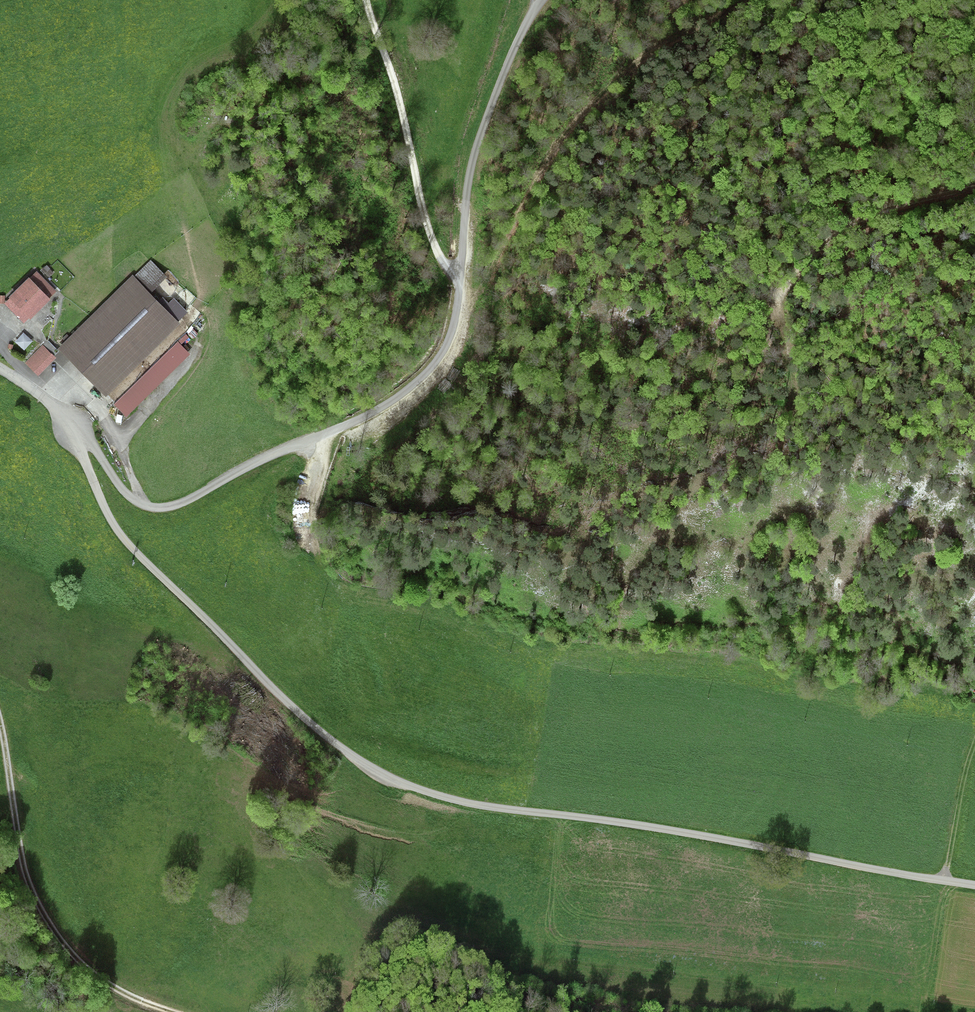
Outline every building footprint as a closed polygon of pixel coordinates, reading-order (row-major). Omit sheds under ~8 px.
[(114,409),(194,329),(134,269),(54,349),(114,409)] [(63,296),(35,274),(12,303),(40,325),(63,296)] [(56,358),(42,344),(25,362),(38,376),(56,358)]
